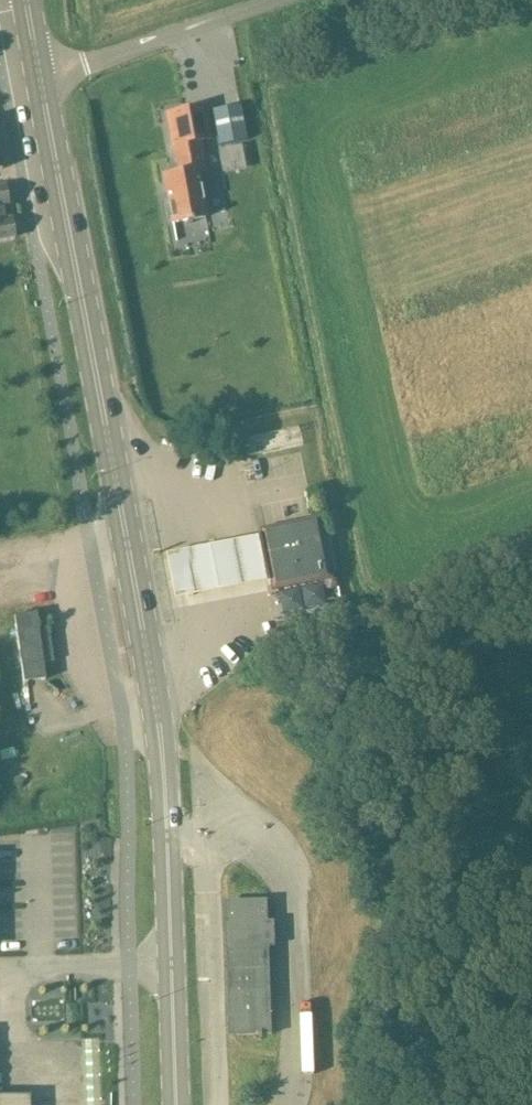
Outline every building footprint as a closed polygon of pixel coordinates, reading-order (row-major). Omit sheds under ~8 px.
[(246,142),(239,108),(213,112),(219,147),(246,142)] [(200,147),(212,140),(206,109),(168,116),(176,163),(182,162),(184,175),(164,177),(169,205),(165,206),(168,222),(172,221),(173,225),(206,219),(198,174),(205,173),(200,147)] [(221,168),(244,164),(240,146),(218,150),(221,168)] [(16,239),(13,221),(9,221),(6,209),(10,206),(6,187),(0,189),(0,242),(16,239)] [(272,560),(324,550),(319,523),(266,534),(272,560)] [(262,536),(164,557),(174,602),(271,582),(262,536)] [(277,587),(328,577),(324,550),(272,560),(277,587)] [(46,648),(51,647),(49,630),(39,632),(36,614),(14,617),(24,684),(46,681),(44,665),(49,664),(46,648)] [(317,995),(315,955),(280,957),(281,973),(246,974),(248,1031),(283,1029),(282,996),(317,995)]
